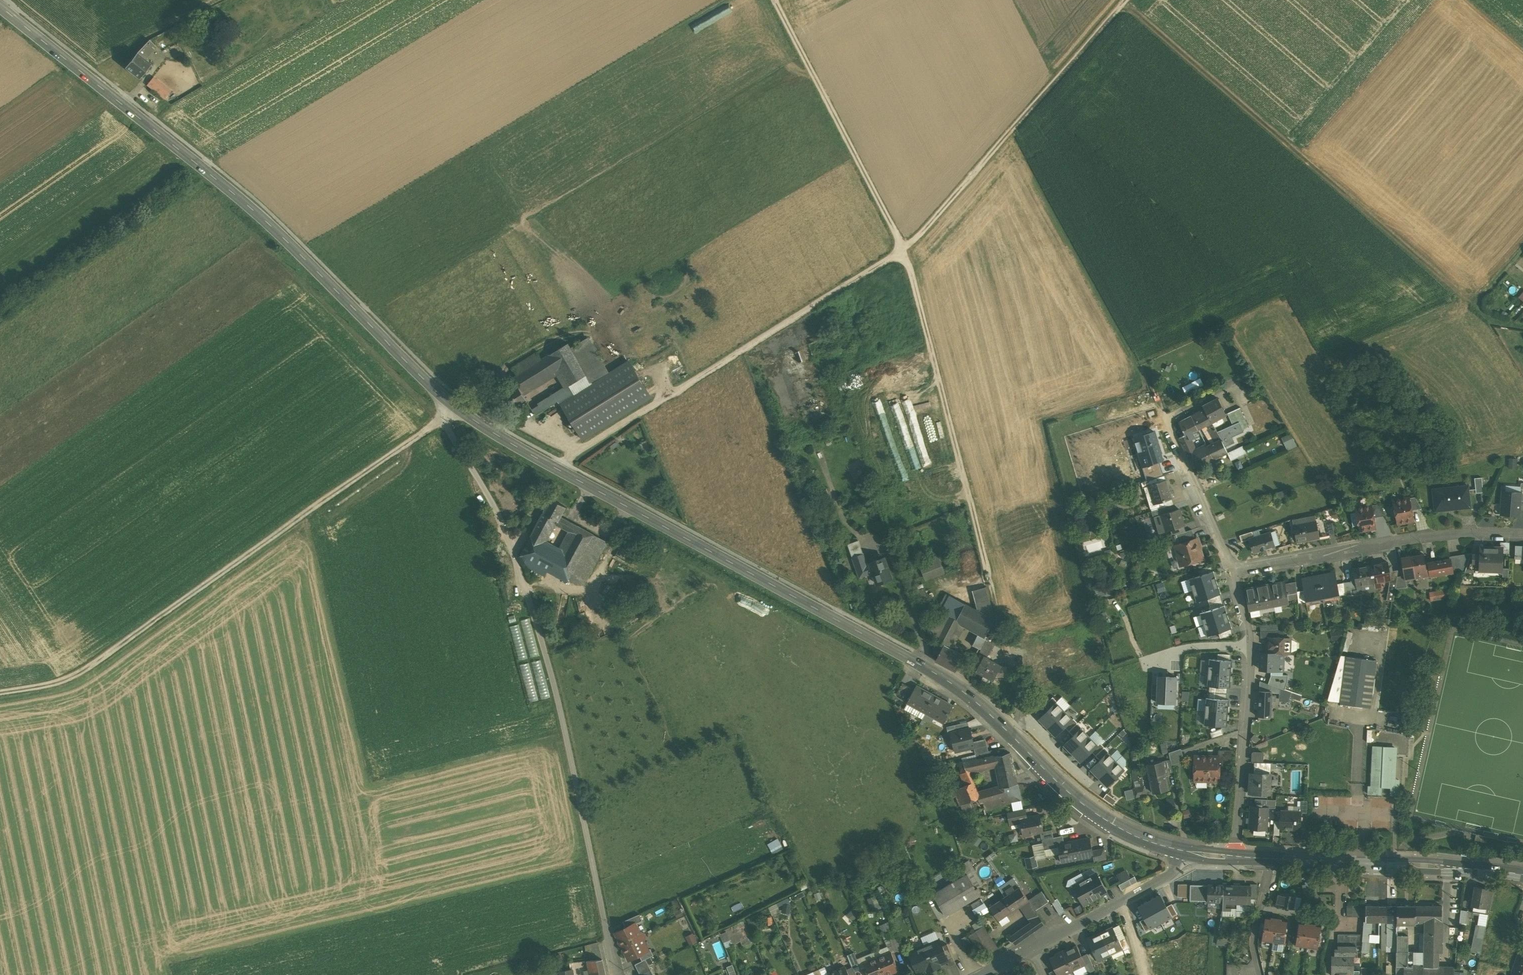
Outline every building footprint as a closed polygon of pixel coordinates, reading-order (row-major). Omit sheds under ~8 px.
[(149,40),(137,53),(143,58),(155,45),(149,40)] [(143,58),(137,53),(125,67),(139,78),(151,64),(143,58)] [(153,78),(147,85),(165,99),(171,91),(153,78)] [(598,368),(582,341),(571,348),(587,374),(598,368)] [(571,348),(568,343),(550,354),(559,369),(567,382),(573,392),(574,391),(570,385),(587,374),(571,348)] [(537,352),(512,368),(517,375),(541,360),(537,352)] [(517,375),(509,380),(514,389),(518,386),(522,393),(559,369),(550,354),(541,360),(517,375)] [(629,361),(561,403),(584,440),(652,398),(629,361)] [(567,382),(538,400),(540,404),(544,410),(573,392),(567,382)] [(514,389),(503,395),(512,409),(527,400),(522,393),(518,386),(514,389)] [(898,392),(889,394),(895,425),(905,423),(898,392)] [(1218,398),(1203,405),(1205,409),(1211,422),(1221,417),(1226,415),(1218,398)] [(540,404),(532,409),(535,415),(544,410),(540,404)] [(892,439),(891,433),(885,407),(875,410),(883,441),(892,439)] [(1233,425),(1217,433),(1221,439),(1225,447),(1231,444),(1234,442),(1232,437),(1244,432),(1242,429),(1248,426),(1239,407),(1227,413),(1233,425)] [(1205,409),(1191,416),(1198,429),(1206,425),(1211,422),(1205,409)] [(1191,416),(1179,422),(1185,435),(1187,434),(1198,429),(1191,416)] [(1221,417),(1211,422),(1214,428),(1224,423),(1221,417)] [(1214,428),(1211,422),(1206,425),(1208,428),(1207,429),(1215,442),(1221,439),(1217,433),(1214,428)] [(1132,437),(1141,468),(1142,467),(1162,461),(1164,461),(1155,430),(1132,437)] [(1187,434),(1185,435),(1179,437),(1189,459),(1197,455),(1187,434)] [(1290,434),(1282,438),(1286,446),(1294,442),(1290,434)] [(1225,447),(1221,439),(1215,442),(1207,446),(1213,459),(1227,452),(1225,447)] [(1234,442),(1231,444),(1233,450),(1243,446),(1240,440),(1234,442)] [(1207,446),(1197,455),(1189,459),(1194,469),(1213,459),(1207,446)] [(1233,450),(1227,452),(1231,461),(1246,454),(1243,446),(1233,450)] [(1162,461),(1142,467),(1146,480),(1155,477),(1165,474),(1166,474),(1162,461)] [(1165,474),(1155,477),(1157,483),(1166,480),(1166,481),(1167,480),(1165,474)] [(1146,480),(1141,482),(1142,488),(1149,486),(1149,485),(1157,483),(1155,477),(1146,480)] [(1482,477),(1475,478),(1476,493),(1483,492),(1482,477)] [(1157,483),(1149,485),(1149,486),(1152,496),(1155,495),(1157,502),(1154,503),(1154,504),(1172,499),(1168,487),(1167,487),(1165,481),(1166,481),(1166,480),(1157,483)] [(1468,489),(1442,492),(1442,488),(1432,489),(1434,507),(1449,506),(1449,509),(1470,507),(1468,489)] [(1520,492),(1503,491),(1501,514),(1518,515),(1519,501),(1520,492)] [(1421,508),(1415,497),(1408,498),(1411,510),(1421,508)] [(1405,498),(1402,498),(1402,499),(1401,499),(1400,499),(1397,499),(1397,500),(1394,501),(1398,523),(1413,520),(1411,510),(1408,498),(1406,498),(1405,498)] [(566,507),(551,499),(540,520),(552,527),(553,528),(557,521),(558,521),(561,517),(566,507)] [(1384,515),(1377,504),(1371,505),(1373,517),(1384,515)] [(1371,505),(1356,508),(1357,513),(1359,524),(1360,531),(1375,528),(1373,517),(1371,505)] [(1165,507),(1151,511),(1153,517),(1161,515),(1161,514),(1167,512),(1165,507)] [(1167,512),(1161,514),(1161,515),(1166,532),(1185,526),(1179,508),(1167,512)] [(1357,513),(1351,514),(1353,526),(1359,524),(1357,513)] [(570,522),(561,517),(558,521),(567,526),(570,522)] [(552,527),(540,520),(526,546),(551,559),(556,549),(544,542),(552,527)] [(1316,521),(1294,526),(1297,542),(1319,537),(1316,521)] [(580,527),(570,522),(567,526),(577,531),(580,527)] [(1333,522),(1327,523),(1330,535),(1336,534),(1333,522)] [(565,554),(565,555),(578,562),(580,560),(593,534),(580,527),(577,531),(565,554)] [(1186,531),(1176,534),(1179,544),(1195,539),(1192,529),(1186,531)] [(1252,531),(1240,535),(1242,541),(1250,538),(1254,536),(1252,531)] [(1254,536),(1250,538),(1254,553),(1275,546),(1271,531),(1254,536)] [(593,534),(580,560),(586,563),(600,538),(593,534)] [(1103,537),(1085,541),(1088,555),(1106,551),(1103,537)] [(1179,544),(1175,545),(1179,557),(1182,555),(1185,564),(1202,559),(1197,544),(1199,544),(1197,538),(1195,539),(1179,544)] [(551,559),(526,546),(523,552),(524,556),(548,569),(558,550),(556,549),(551,559)] [(1515,546),(1515,556),(1522,557),(1522,546),(1515,546)] [(1504,549),(1479,548),(1479,559),(1478,570),(1479,570),(1503,571),(1504,549)] [(578,562),(565,555),(565,554),(558,550),(548,569),(568,580),(578,562)] [(867,564),(863,553),(852,557),(860,578),(874,573),(870,563),(867,564)] [(1471,553),(1449,556),(1450,559),(1452,571),(1465,569),(1469,559),(1471,553)] [(1424,554),(1412,556),(1416,578),(1430,575),(1428,563),(1425,563),(1424,554)] [(938,555),(918,563),(925,580),(945,573),(938,555)] [(1412,556),(1401,558),(1405,579),(1416,578),(1412,556)] [(884,558),(870,563),(874,573),(877,583),(891,578),(884,558)] [(1450,559),(1428,563),(1430,575),(1452,571),(1450,559)] [(1479,559),(1469,559),(1465,569),(1464,573),(1479,573),(1479,570),(1478,570),(1479,559)] [(578,562),(568,580),(575,584),(586,563),(580,560),(578,562)] [(1388,562),(1370,565),(1374,583),(1391,579),(1389,571),(1388,562)] [(1370,565),(1353,568),(1357,586),(1374,583),(1370,565)] [(1198,570),(1200,576),(1212,572),(1210,566),(1198,570)] [(1189,579),(1192,591),(1217,583),(1213,572),(1212,572),(1200,576),(1189,579)] [(1335,572),(1318,575),(1323,599),(1340,596),(1338,584),(1335,572)] [(1318,575),(1302,579),(1304,590),(1307,602),(1323,599),(1318,575)] [(1284,581),(1275,583),(1276,584),(1270,585),(1274,604),(1288,602),(1287,594),(1285,583),(1284,581)] [(1296,581),(1285,583),(1287,594),(1297,592),(1297,591),(1296,581)] [(1353,582),(1344,583),(1345,595),(1354,594),(1353,582)] [(1396,582),(1389,583),(1387,595),(1390,596),(1390,600),(1393,601),(1396,582)] [(1220,594),(1217,583),(1192,591),(1196,602),(1207,598),(1219,595),(1220,594)] [(1270,585),(1265,586),(1264,585),(1255,587),(1258,607),(1259,607),(1274,604),(1270,585)] [(977,588),(978,604),(990,604),(989,587),(977,588)] [(1255,587),(1246,589),(1250,611),(1260,609),(1259,607),(1258,607),(1255,587)] [(923,588),(914,592),(918,600),(926,596),(923,588)] [(1431,602),(1450,597),(1448,588),(1428,592),(1431,602)] [(1304,590),(1297,591),(1297,592),(1298,604),(1307,602),(1304,590)] [(965,604),(947,594),(927,631),(937,641),(950,616),(956,619),(965,604)] [(1219,595),(1207,598),(1209,604),(1221,601),(1219,595)] [(1221,601),(1209,604),(1211,610),(1223,607),(1221,601)] [(994,619),(965,604),(956,619),(956,620),(959,621),(978,632),(986,636),(994,619)] [(1200,614),(1203,625),(1228,617),(1225,606),(1223,607),(1211,610),(1200,614)] [(950,616),(937,641),(944,645),(945,644),(947,645),(955,629),(956,626),(959,621),(956,620),(956,619),(950,616)] [(1232,629),(1228,617),(1203,625),(1207,636),(1219,632),(1230,629),(1232,629)] [(520,620),(530,657),(539,654),(529,618),(520,620)] [(1003,649),(996,622),(990,632),(996,635),(994,645),(1003,649)] [(511,626),(517,659),(525,658),(519,624),(511,626)] [(1230,629),(1219,632),(1221,638),(1232,635),(1230,629)] [(1278,630),(1260,631),(1261,638),(1269,638),(1269,637),(1284,638),(1283,630),(1278,630)] [(1332,630),(1332,639),(1342,639),(1342,630),(1332,630)] [(986,636),(978,632),(973,645),(979,648),(986,636)] [(996,635),(990,632),(986,640),(994,645),(996,635)] [(1284,638),(1269,637),(1269,638),(1268,652),(1275,653),(1284,654),(1289,654),(1290,654),(1290,638),(1284,638)] [(994,645),(986,640),(980,651),(989,655),(994,645)] [(944,645),(937,641),(934,647),(936,653),(939,654),(944,645)] [(947,645),(945,644),(944,645),(939,654),(937,658),(936,660),(956,671),(957,669),(964,654),(947,645)] [(1268,652),(1261,652),(1260,670),(1283,671),(1284,654),(1275,653),(1268,652)] [(1001,665),(984,656),(976,670),(984,675),(981,681),(990,685),(993,680),(1001,665)] [(1376,660),(1347,656),(1345,668),(1375,672),(1376,660)] [(1209,659),(1208,672),(1231,674),(1232,661),(1230,661),(1218,660),(1209,659)] [(1375,672),(1345,668),(1340,704),(1370,708),(1375,672)] [(1230,688),(1231,674),(1208,672),(1206,686),(1210,686),(1227,687),(1230,688)] [(1288,675),(1271,674),(1268,684),(1280,689),(1285,690),(1288,682),(1288,675)] [(1176,703),(1177,678),(1159,677),(1157,702),(1176,703)] [(1268,684),(1259,681),(1259,691),(1271,692),(1271,694),(1279,694),(1280,689),(1268,684)] [(914,689),(903,683),(897,693),(908,700),(914,689)] [(935,696),(916,685),(914,689),(908,700),(915,704),(914,706),(925,713),(927,710),(935,696)] [(1285,690),(1280,689),(1279,694),(1291,698),(1293,693),(1285,690)] [(1271,692),(1259,691),(1258,706),(1270,706),(1270,702),(1275,702),(1275,696),(1271,696),(1271,694),(1271,692)] [(1303,697),(1293,693),(1291,698),(1301,701),(1303,697)] [(953,705),(935,696),(927,710),(945,720),(953,705)] [(1044,705),(1048,710),(1057,701),(1053,697),(1044,705)] [(1206,698),(1205,711),(1228,713),(1229,700),(1226,700),(1209,698),(1206,698)] [(1039,719),(1047,727),(1064,711),(1056,702),(1039,719)] [(925,713),(914,706),(911,712),(922,718),(925,713)] [(1270,706),(1258,706),(1258,716),(1270,717),(1270,706)] [(1047,727),(1056,736),(1073,719),(1064,711),(1047,727)] [(1227,727),(1228,713),(1205,711),(1204,725),(1227,727)] [(1065,727),(1069,731),(1078,723),(1073,719),(1065,727)] [(967,722),(955,724),(957,731),(968,728),(967,722)] [(1078,723),(1069,731),(1073,735),(1082,727),(1078,723)] [(968,728),(951,732),(952,739),(950,741),(951,744),(954,745),(955,751),(974,747),(973,742),(970,728),(968,728)] [(1064,745),(1072,753),(1089,737),(1081,728),(1064,745)] [(1222,729),(1210,733),(1212,738),(1223,735),(1222,729)] [(1081,762),(1098,745),(1089,737),(1072,753),(1081,762)] [(985,739),(973,742),(974,747),(976,754),(988,751),(985,739)] [(1100,743),(1092,751),(1096,755),(1104,747),(1100,743)] [(1394,747),(1373,746),(1371,789),(1369,789),(1368,794),(1381,795),(1382,787),(1392,788),(1394,747)] [(988,751),(976,754),(977,760),(995,756),(1009,752),(1005,747),(988,751)] [(1104,747),(1096,755),(1100,760),(1108,752),(1104,747)] [(1180,750),(1169,753),(1172,765),(1184,760),(1180,750)] [(1219,757),(1219,763),(1231,763),(1231,750),(1219,750),(1219,757)] [(1009,752),(995,756),(997,764),(997,765),(1002,786),(1017,783),(1010,752),(1009,752)] [(1091,769),(1099,777),(1116,761),(1108,752),(1091,769)] [(1262,753),(1253,752),(1252,757),(1252,761),(1262,761),(1262,753)] [(977,760),(974,760),(977,769),(979,769),(980,772),(984,771),(983,768),(997,764),(995,756),(977,760)] [(1201,757),(1195,757),(1195,780),(1207,781),(1207,756),(1201,756),(1201,757)] [(1213,756),(1207,756),(1207,781),(1219,781),(1219,763),(1219,757),(1213,757),(1213,756)] [(1170,759),(1163,761),(1166,773),(1172,771),(1170,759)] [(974,760),(963,763),(961,773),(965,785),(971,782),(966,771),(977,769),(974,760)] [(1099,777),(1107,786),(1125,770),(1116,761),(1099,777)] [(1163,761),(1147,764),(1149,776),(1166,773),(1163,761)] [(1267,763),(1254,762),(1253,773),(1268,774),(1268,775),(1270,775),(1271,763),(1267,763)] [(945,768),(935,772),(939,786),(950,783),(945,768)] [(1166,773),(1149,776),(1153,793),(1169,790),(1166,773)] [(1253,773),(1251,773),(1250,793),(1267,794),(1268,775),(1268,774),(1253,773)] [(965,785),(954,790),(960,805),(963,812),(971,809),(969,801),(978,798),(977,795),(971,782),(965,785)] [(1017,783),(1002,786),(1002,788),(1004,796),(1009,795),(1011,802),(1021,800),(1017,783)] [(1144,786),(1134,788),(1136,796),(1146,794),(1144,786)] [(1004,796),(1002,788),(995,790),(1000,805),(1011,802),(1009,795),(1004,796)] [(995,790),(977,795),(978,798),(979,803),(982,802),(985,809),(1000,805),(995,790)] [(1116,800),(1107,794),(1103,798),(1113,805),(1116,800)] [(1276,800),(1255,799),(1255,807),(1268,808),(1275,809),(1276,800)] [(1255,807),(1250,807),(1249,829),(1267,831),(1268,808),(1255,807)] [(1024,809),(1008,812),(1010,823),(1020,821),(1019,819),(1026,817),(1024,809)] [(1301,812),(1281,811),(1280,821),(1280,828),(1300,829),(1301,813),(1301,812)] [(1026,817),(1019,819),(1020,821),(1023,835),(1040,832),(1043,831),(1040,815),(1026,817)] [(1043,831),(1040,832),(1042,840),(1053,837),(1052,830),(1043,831)] [(1063,835),(1053,837),(1055,846),(1057,845),(1064,843),(1063,835)] [(1053,837),(1042,840),(1043,848),(1055,846),(1053,837)] [(772,852),(783,846),(779,838),(768,843),(772,852)] [(1090,838),(1077,841),(1081,858),(1093,855),(1090,838)] [(1064,843),(1057,845),(1061,862),(1081,858),(1077,841),(1064,843)] [(1037,855),(1026,857),(1029,868),(1039,866),(1037,855)] [(969,860),(954,869),(960,878),(967,874),(976,888),(978,887),(978,888),(983,885),(969,860)] [(1082,873),(1070,879),(1072,885),(1085,879),(1082,873)] [(1107,892),(1096,873),(1085,879),(1095,899),(1107,892)] [(960,878),(948,885),(933,894),(946,916),(954,911),(955,911),(980,895),(977,889),(978,889),(978,888),(978,887),(976,888),(967,874),(960,878)] [(1134,876),(1118,885),(1121,890),(1137,882),(1134,876)] [(1085,879),(1073,886),(1078,893),(1076,894),(1080,901),(1081,900),(1084,905),(1095,899),(1085,879)] [(1250,886),(1241,886),(1241,884),(1240,883),(1234,883),(1233,884),(1233,886),(1223,885),(1223,901),(1223,908),(1223,910),(1231,910),(1231,903),(1242,903),(1244,905),(1250,905),(1251,899),(1251,886),(1250,886)] [(1190,885),(1178,884),(1178,897),(1180,897),(1189,897),(1190,885)] [(1208,885),(1190,884),(1190,897),(1190,900),(1207,901),(1208,885)] [(1223,885),(1208,885),(1207,901),(1223,901),(1223,885)] [(1020,888),(1016,891),(1013,886),(1006,891),(1008,895),(1004,898),(1012,911),(1022,904),(1028,900),(1020,888)] [(1491,889),(1476,887),(1472,912),(1487,914),(1491,889)] [(1041,891),(1035,896),(1042,906),(1048,902),(1041,891)] [(1294,896),(1275,893),(1275,897),(1278,898),(1277,905),(1292,908),(1294,896)] [(1149,901),(1161,922),(1172,916),(1166,906),(1160,895),(1149,901)] [(1004,898),(990,907),(998,920),(1012,911),(1004,898)] [(984,904),(981,899),(971,904),(974,909),(984,904)] [(1065,912),(1057,899),(1052,902),(1060,915),(1065,912)] [(1044,924),(1028,900),(1022,904),(1031,915),(1032,914),(1035,919),(1040,927),(1044,924)] [(1145,918),(1150,928),(1161,922),(1149,901),(1139,907),(1145,918)] [(1166,906),(1172,916),(1172,917),(1177,914),(1172,904),(1166,906)] [(1379,906),(1365,906),(1365,921),(1379,921),(1379,906)] [(1397,906),(1387,906),(1387,921),(1396,922),(1397,906)] [(1415,906),(1397,906),(1396,922),(1396,924),(1415,925),(1415,923),(1415,906)] [(1442,906),(1415,906),(1415,923),(1425,923),(1441,923),(1442,906)] [(1468,910),(1461,909),(1459,922),(1467,923),(1468,910)] [(639,914),(623,921),(626,928),(634,924),(642,920),(639,914)] [(1276,918),(1266,916),(1262,940),(1273,942),(1276,918)] [(1140,921),(1145,932),(1151,929),(1150,928),(1145,918),(1140,921)] [(1287,919),(1276,918),(1273,942),(1284,943),(1287,919)] [(1035,919),(1027,925),(1032,933),(1040,927),(1035,919)] [(743,921),(733,925),(733,926),(726,930),(727,931),(721,934),(724,941),(723,941),(727,948),(741,941),(745,951),(755,946),(751,934),(750,934),(743,921)] [(1310,923),(1299,921),(1295,945),(1306,947),(1310,923)] [(1396,922),(1387,921),(1387,933),(1386,933),(1386,934),(1386,943),(1396,943),(1397,929),(1396,924),(1396,922)] [(1321,925),(1310,923),(1306,947),(1317,949),(1321,925)] [(1425,923),(1425,934),(1425,952),(1437,952),(1437,953),(1441,953),(1441,923),(1425,923)] [(626,928),(616,933),(620,941),(619,943),(621,944),(623,946),(641,937),(634,924),(626,928)] [(1027,925),(1010,937),(1015,945),(1032,933),(1027,925)] [(1124,937),(1119,925),(1113,927),(1119,940),(1124,937)] [(1113,927),(1100,933),(1110,954),(1123,948),(1119,940),(1113,927)] [(1408,929),(1397,929),(1396,943),(1397,951),(1408,951),(1408,929)] [(922,935),(924,942),(940,938),(938,931),(922,935)] [(987,950),(975,931),(969,935),(981,954),(987,950)] [(694,932),(687,935),(691,945),(698,941),(694,932)] [(901,948),(894,932),(888,934),(895,951),(901,948)] [(1100,933),(1087,939),(1093,952),(1097,960),(1110,954),(1100,933)] [(973,946),(967,936),(962,939),(968,949),(973,946)] [(641,937),(623,946),(624,949),(624,951),(625,952),(629,959),(639,955),(648,950),(647,950),(641,937)] [(1124,937),(1119,940),(1123,948),(1124,951),(1129,948),(1124,937)] [(934,941),(914,950),(915,953),(911,955),(913,962),(919,974),(919,973),(927,970),(927,972),(940,966),(940,965),(947,961),(948,961),(942,946),(940,943),(936,945),(934,941)] [(947,944),(942,946),(948,961),(947,961),(949,966),(956,963),(947,944)] [(1338,945),(1337,948),(1334,948),(1334,960),(1331,960),(1331,974),(1347,974),(1347,973),(1353,973),(1354,957),(1356,957),(1356,945),(1350,945),(1344,945),(1338,945)] [(1085,964),(1077,946),(1063,952),(1072,970),(1085,964)] [(648,950),(639,955),(642,960),(646,959),(653,955),(650,948),(647,950),(648,950)] [(1519,948),(1512,969),(1518,974),(1522,974),(1522,949),(1519,948)] [(1397,951),(1396,951),(1396,966),(1404,966),(1438,967),(1437,953),(1437,952),(1425,952),(1419,952),(1408,951),(1397,951)] [(877,958),(884,974),(885,974),(898,970),(891,952),(877,958)] [(1050,959),(1055,969),(1057,974),(1062,974),(1072,970),(1063,952),(1050,959)] [(1093,952),(1088,954),(1093,965),(1098,962),(1097,960),(1093,952)] [(877,958),(863,964),(868,974),(884,974),(877,958)] [(588,960),(591,972),(592,974),(606,974),(602,959),(588,960)] [(642,960),(635,964),(638,970),(649,965),(646,959),(642,960)] [(913,962),(908,964),(912,974),(920,974),(919,973),(919,974),(913,962)] [(730,974),(738,974),(734,964),(727,966),(730,974)] [(649,965),(638,970),(640,974),(643,974),(651,970),(649,965)] [(828,974),(829,974),(850,974),(847,969),(846,966),(828,974)] [(853,966),(847,969),(850,974),(856,974),(853,966)] [(1404,966),(1404,974),(1454,974),(1454,968),(1438,967),(1404,966)]
